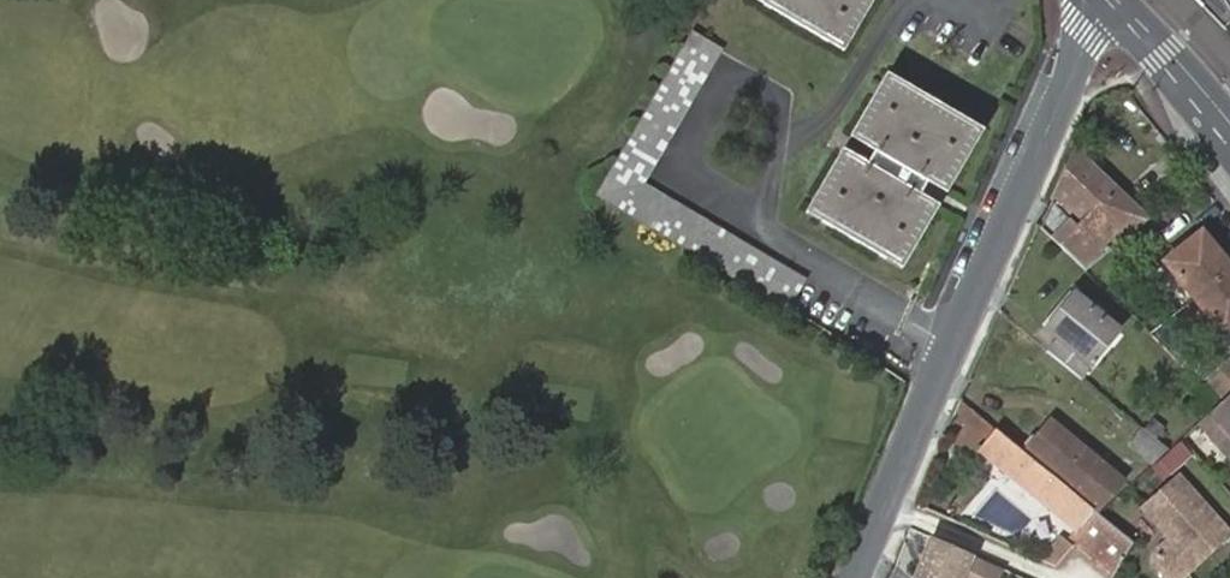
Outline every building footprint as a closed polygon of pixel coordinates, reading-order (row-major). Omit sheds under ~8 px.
[(844,51),(874,0),(757,0),(844,51)] [(723,48),(692,31),(596,195),(775,301),(779,293),(792,271),(643,184),(722,50),(723,48)] [(875,152),(867,165),(842,150),(806,212),(902,268),(938,206),(931,202),(919,195),(928,181),(939,188),(946,193),(983,130),(887,75),(850,137),(875,152)] [(1087,271),(1133,233),(1102,204),(1116,189),(1076,151),(1041,228),(1087,271)] [(1133,233),(1149,220),(1116,189),(1102,204),(1133,233)] [(1229,270),(1229,269),(1202,233),(1167,262),(1195,298),(1229,270)] [(1195,298),(1224,333),(1229,328),(1229,270),(1195,298)] [(1050,352),(1081,377),(1091,366),(1119,330),(1076,296),(1047,330),(1060,340),(1050,352)] [(1165,315),(1155,304),(1141,315),(1150,328),(1165,315)] [(1208,386),(1223,401),(1229,394),(1229,365),(1208,386)] [(1223,401),(1199,422),(1229,456),(1229,394),(1223,401)] [(1100,511),(1125,482),(1054,422),(1040,438),(1039,437),(1034,437),(1028,444),(1029,449),(1030,451),(1029,452),(1100,511)] [(1154,464),(1169,449),(1143,428),(1131,444),(1154,464)] [(1100,515),(1001,433),(985,451),(1013,475),(1052,508),(1059,499),(1070,507),(1068,509),(1085,524),(1078,532),(1100,550),(1091,561),(1111,577),(1114,577),(1139,548),(1100,515)] [(1013,475),(985,451),(975,463),(1002,487),(1013,475)] [(1202,501),(1178,473),(1142,505),(1170,537),(1156,549),(1152,561),(1168,577),(1174,577),(1181,572),(1186,572),(1229,534),(1229,533),(1213,513),(1202,513),(1196,506),(1202,501)] [(1213,513),(1202,501),(1196,506),(1202,513),(1213,513)] [(1078,532),(1069,543),(1074,547),(1091,561),(1100,550),(1078,532)] [(1062,537),(1043,561),(1056,567),(1074,547),(1069,543),(1062,537)] [(933,539),(919,577),(1002,577),(1005,570),(933,539)]
